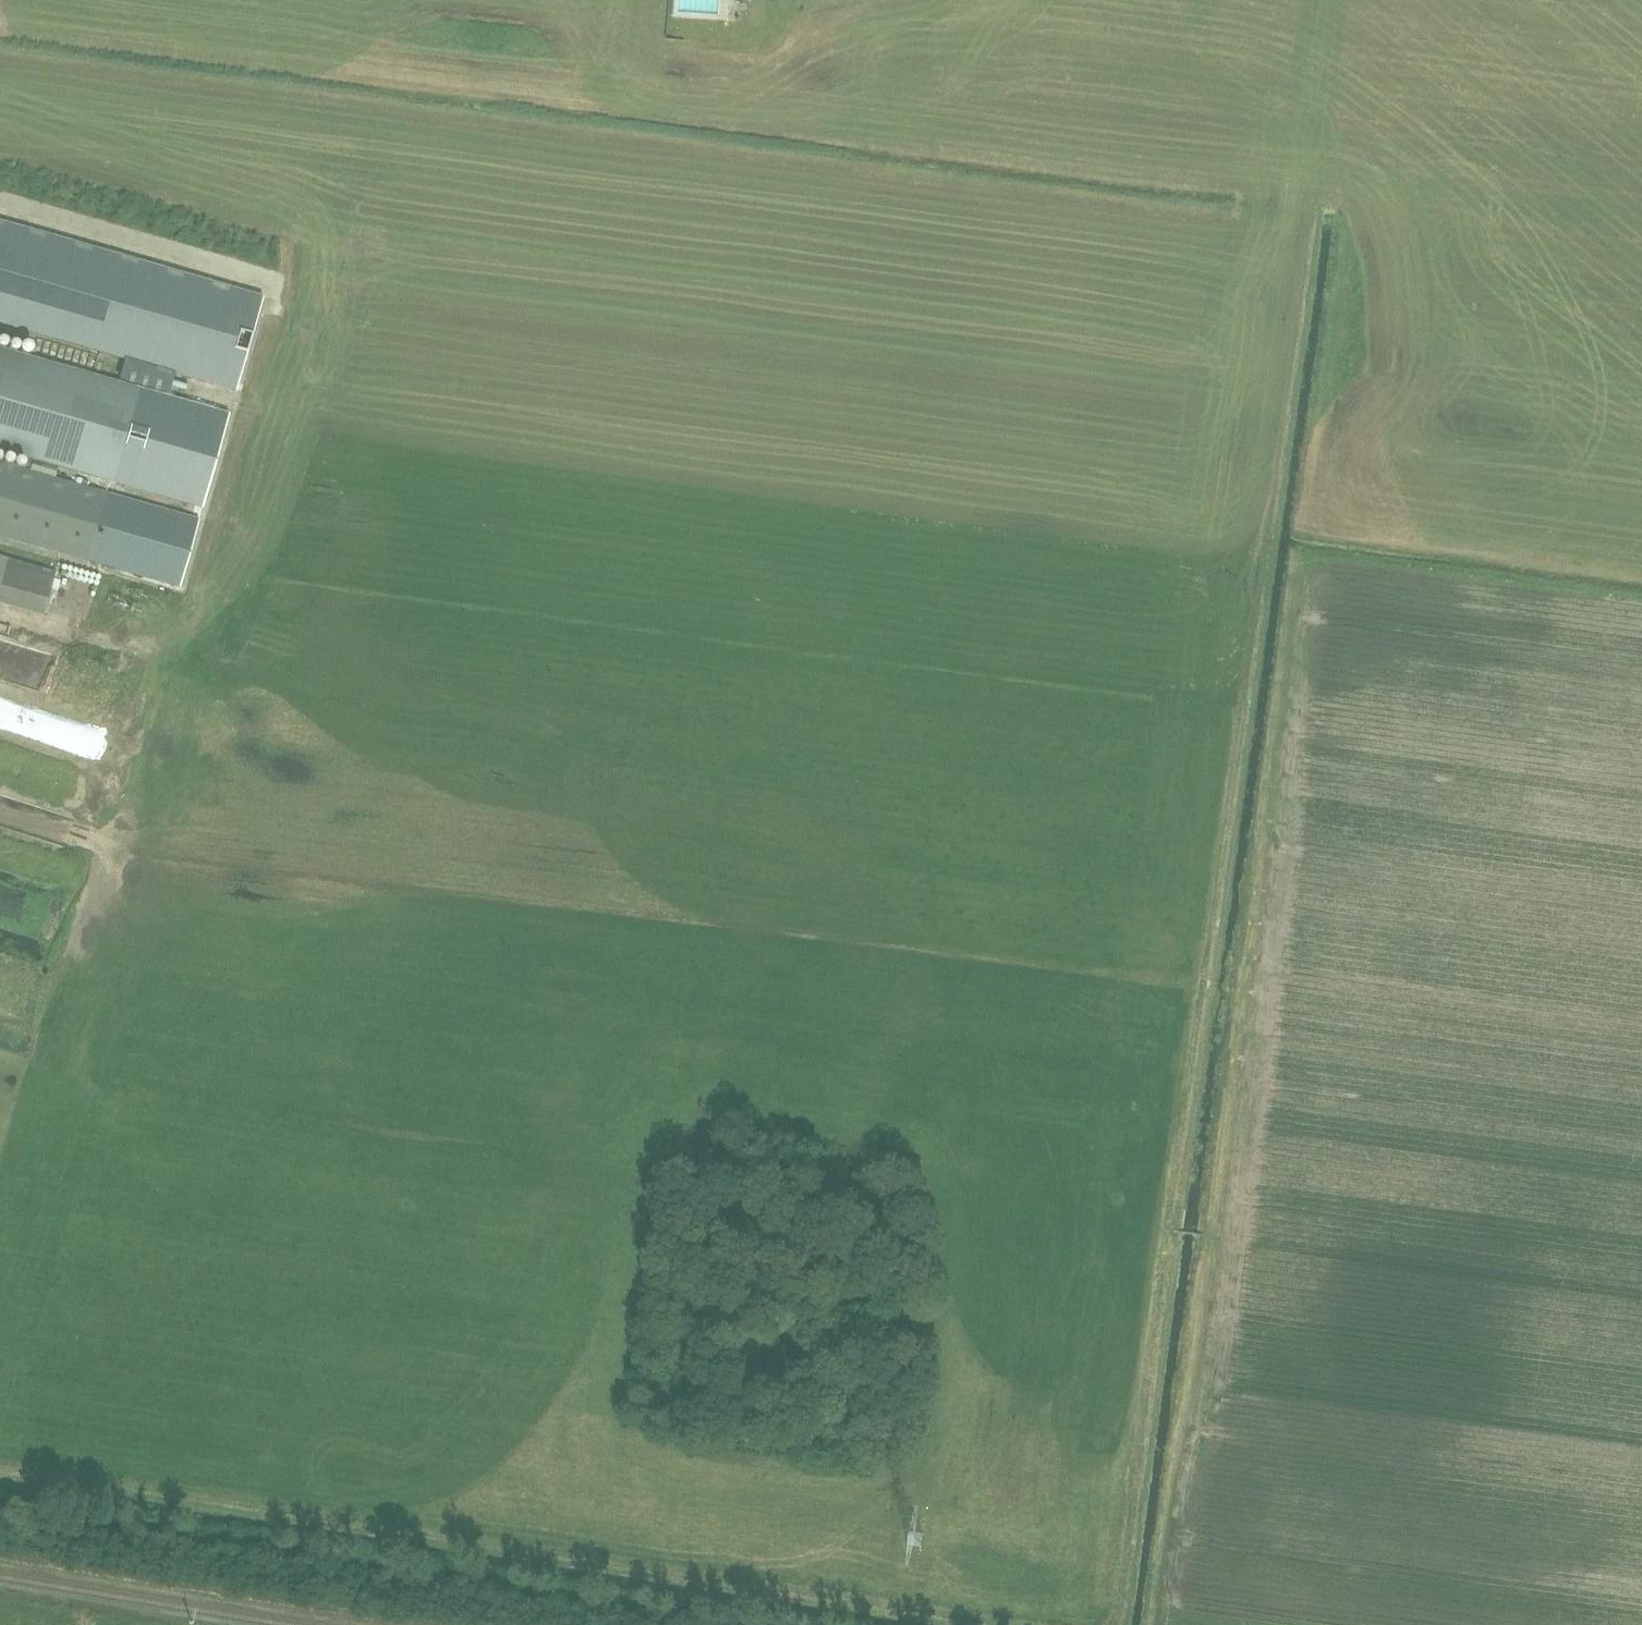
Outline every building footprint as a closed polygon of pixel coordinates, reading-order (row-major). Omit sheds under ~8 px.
[(237,391),(264,296),(0,220),(0,323),(237,391)] [(112,479),(138,389),(0,349),(0,447),(112,479)] [(91,558),(109,496),(0,465),(0,532),(91,558)] [(57,572),(0,555),(0,603),(43,616),(57,572)] [(5,985),(8,970),(0,968),(0,984),(5,985)]
